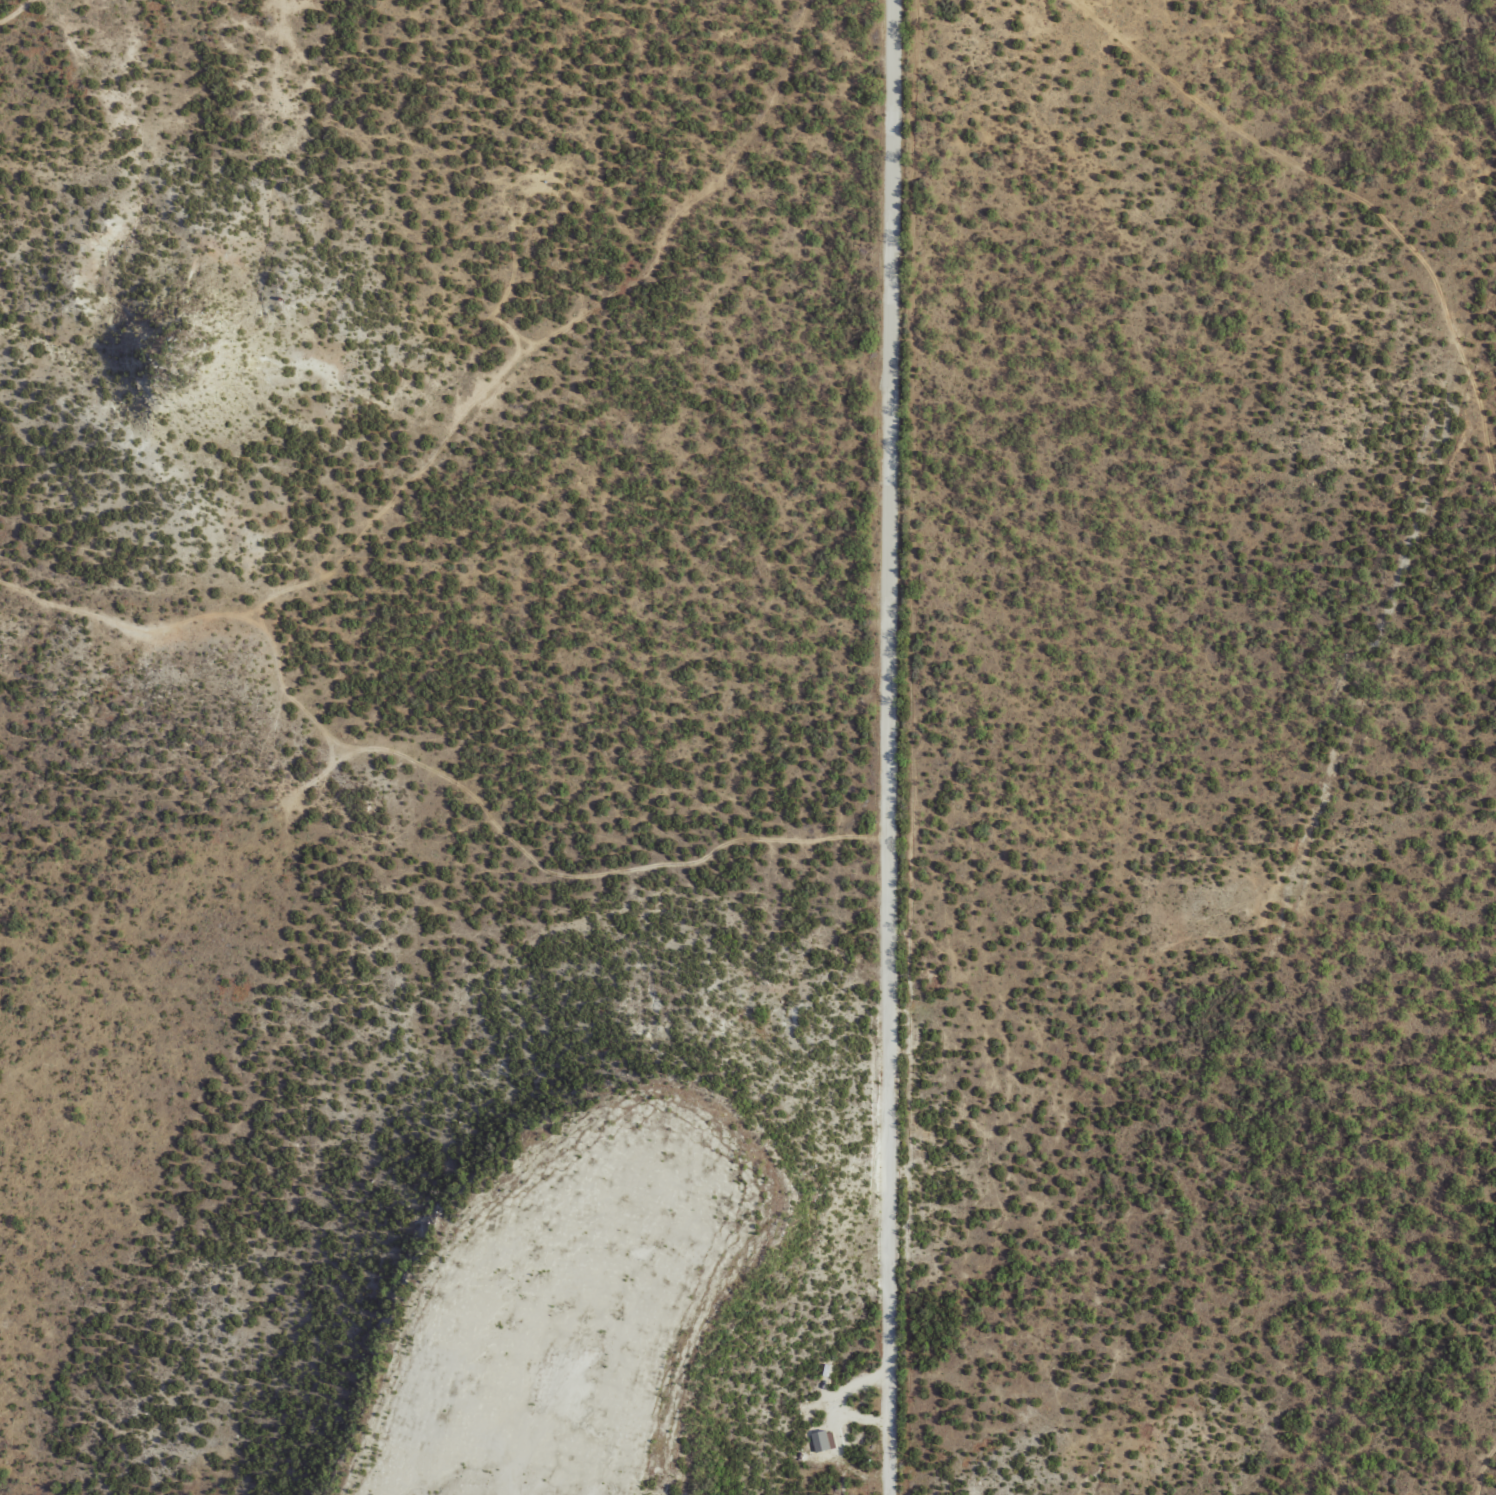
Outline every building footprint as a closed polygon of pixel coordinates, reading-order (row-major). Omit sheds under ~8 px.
[(831,1431),(812,1436),(816,1452),(836,1447),(831,1431)]
